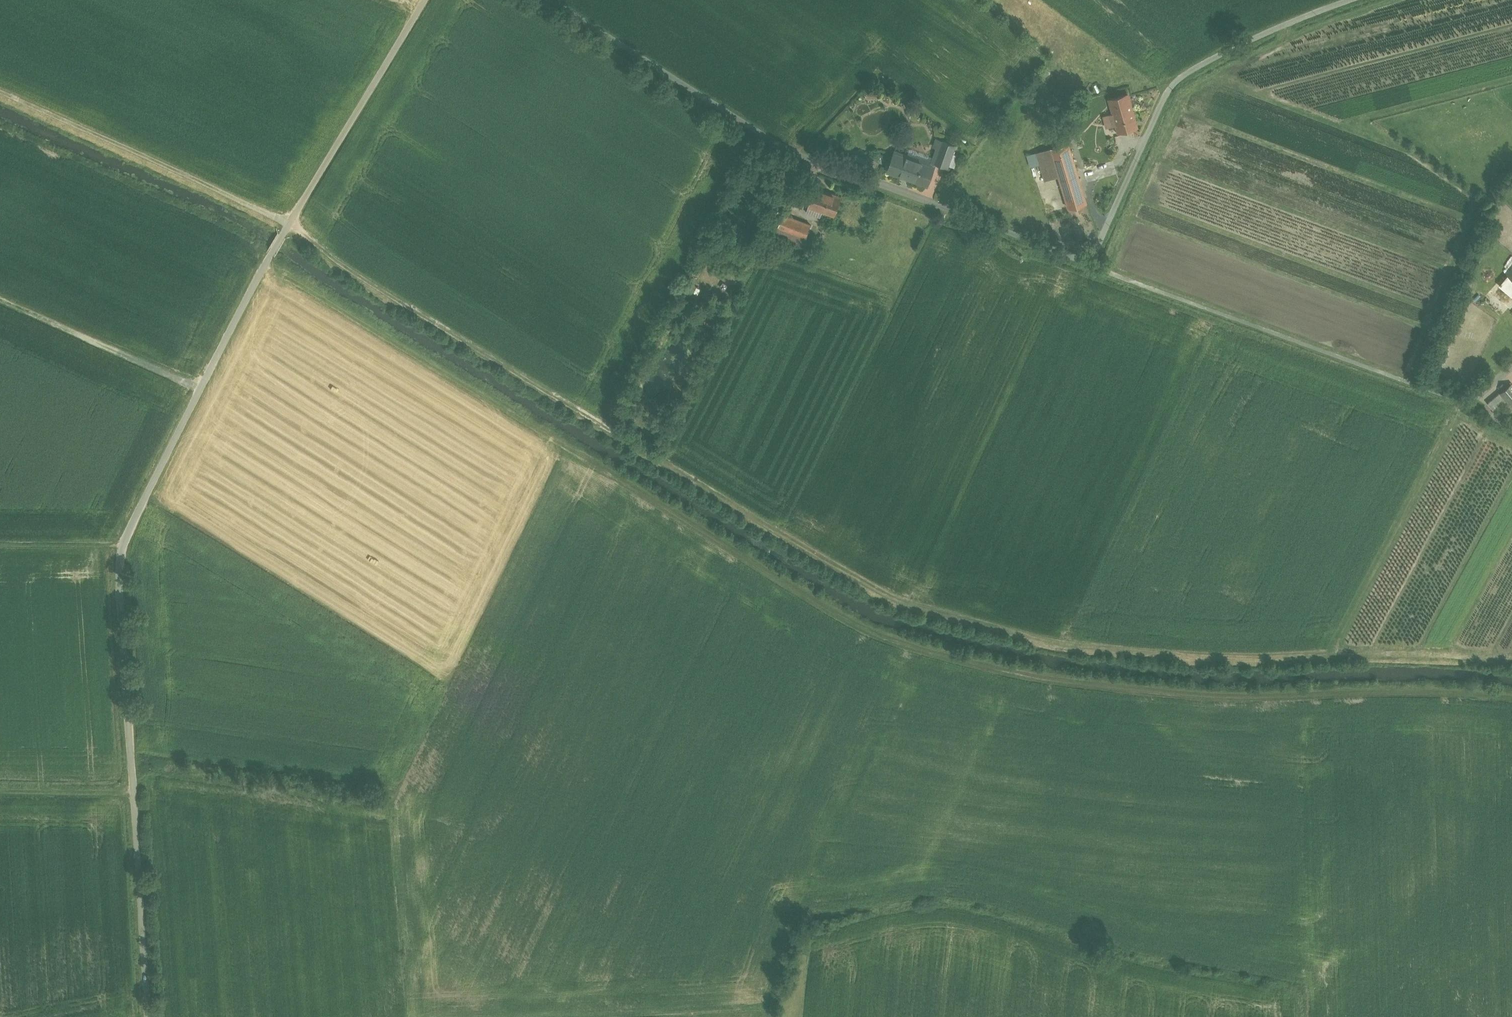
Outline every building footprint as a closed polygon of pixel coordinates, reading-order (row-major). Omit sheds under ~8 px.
[(1128,95),(1110,100),(1119,131),(1137,126),(1128,95)] [(955,146),(942,141),(935,162),(948,166),(955,146)] [(1069,142),(1037,152),(1046,180),(1059,176),(1069,208),(1087,203),(1069,142)] [(935,165),(895,151),(888,171),(928,185),(935,165)] [(1112,190),(1100,186),(1096,199),(1108,203),(1112,190)] [(842,197),(816,187),(808,207),(835,216),(842,197)] [(795,191),(791,200),(796,203),(801,194),(795,191)] [(811,225),(783,214),(775,235),(803,246),(811,225)] [(1508,275),(1500,284),(1511,294),(1511,278),(1508,275)] [(1501,393),(1511,406),(1511,383),(1501,393)] [(1364,801),(1358,814),(1367,818),(1373,805),(1364,801)]
